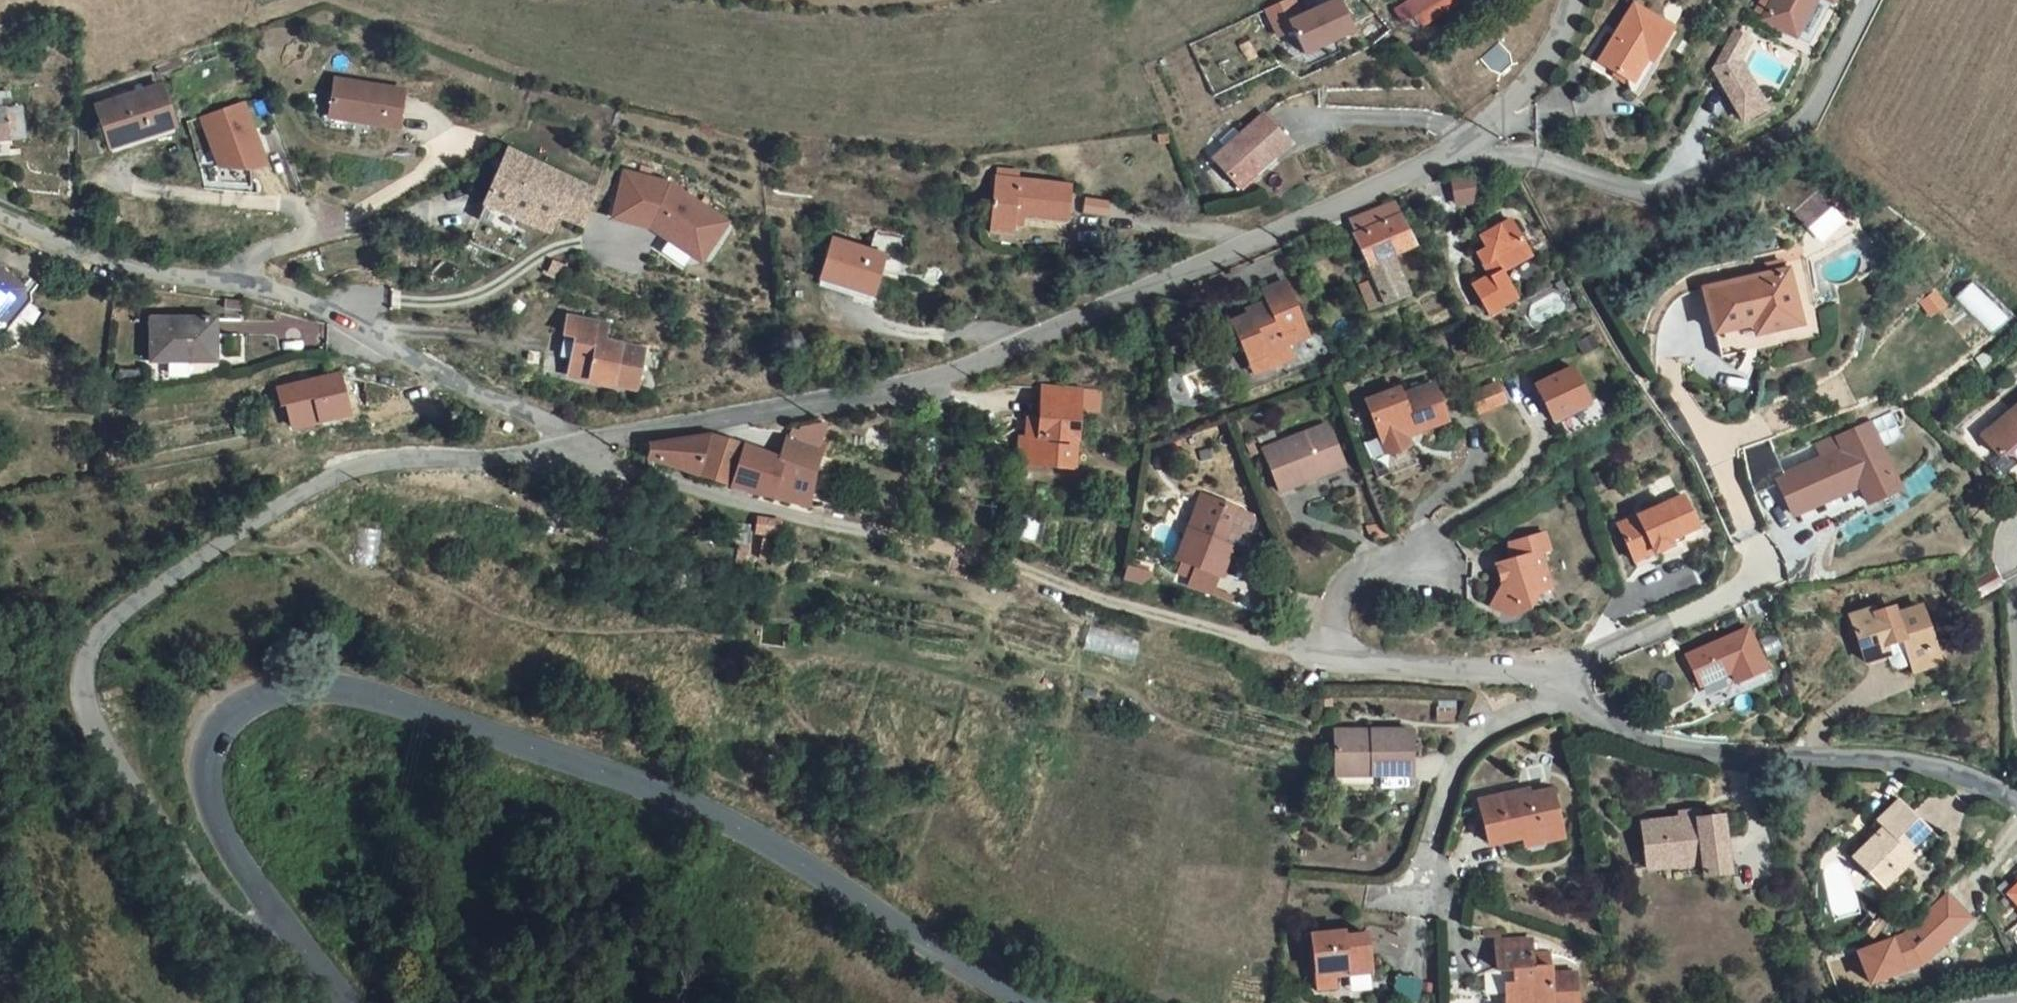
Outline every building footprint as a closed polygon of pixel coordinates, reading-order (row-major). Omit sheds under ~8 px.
[(1306,17),(1298,0),(1289,0),(1272,8),(1286,35),(1295,30),(1292,23),(1306,17)] [(1306,17),(1292,23),(1295,30),(1306,53),(1356,30),(1342,0),(1306,17)] [(1428,17),(1457,0),(1418,0),(1428,17)] [(1664,0),(1638,0),(1606,48),(1632,65),(1631,72),(1641,79),(1661,50),(1684,13),(1664,0)] [(1777,6),(1803,22),(1803,21),(1816,0),(1781,0),(1777,6)] [(1803,21),(1832,21),(1841,0),(1816,0),(1803,21)] [(1395,6),(1386,14),(1396,26),(1405,18),(1395,6)] [(1773,31),(1758,21),(1736,56),(1749,80),(1766,71),(1772,81),(1776,78),(1761,50),(1773,31)] [(184,108),(170,71),(106,93),(118,128),(184,108)] [(1766,71),(1749,80),(1766,96),(1788,84),(1776,78),(1772,81),(1766,71)] [(421,85),(347,74),(341,109),(415,121),(421,85)] [(20,112),(19,87),(0,87),(0,113),(20,112)] [(257,92),(214,103),(230,155),(261,160),(273,146),(257,92)] [(1234,145),(1258,173),(1311,126),(1286,99),(1234,145)] [(582,166),(519,136),(494,193),(530,208),(561,221),(569,203),(582,166)] [(681,168),(636,157),(625,204),(669,214),(679,221),(681,217),(689,222),(687,225),(712,241),(726,236),(745,206),(681,168)] [(1105,207),(1109,168),(1033,162),(1028,217),(1049,219),(1051,205),(1105,207)] [(605,176),(582,166),(569,203),(592,212),(605,176)] [(1469,179),(1449,178),(1448,201),(1469,201),(1469,179)] [(1393,268),(1379,276),(1391,302),(1427,280),(1411,246),(1432,233),(1411,191),(1387,204),(1394,216),(1373,228),(1393,268)] [(524,223),(530,208),(494,193),(487,208),(524,223)] [(1535,272),(1555,258),(1534,220),(1502,240),(1509,253),(1497,262),(1512,286),(1502,293),(1513,312),(1547,292),(1535,272)] [(848,230),(836,269),(886,284),(898,245),(848,230)] [(1813,309),(1791,258),(1728,283),(1743,325),(1776,312),(1780,322),(1813,309)] [(617,268),(603,262),(598,273),(612,278),(617,268)] [(4,300),(11,306),(23,291),(0,273),(0,306),(4,300)] [(1303,345),(1327,331),(1298,280),(1276,292),(1281,300),(1246,319),(1278,379),(1312,361),(1303,345)] [(1988,335),(2006,319),(1970,281),(1953,297),(1988,335)] [(620,309),(581,302),(578,320),(588,322),(581,360),(649,372),(656,333),(617,326),(620,309)] [(179,353),(179,343),(213,345),(215,308),(144,303),(143,351),(179,353)] [(1592,336),(1556,355),(1574,388),(1609,369),(1592,336)] [(1431,436),(1449,424),(1444,415),(1478,393),(1461,362),(1436,378),(1431,368),(1400,387),(1431,436)] [(282,406),(289,405),(294,426),(349,414),(340,373),(278,386),(282,406)] [(1033,445),(1033,471),(1075,472),(1076,385),(1034,385),(1033,417),(1019,417),(1018,445),(1033,445)] [(1984,419),(2000,438),(2007,433),(2015,437),(2016,439),(2016,391),(1984,419)] [(1333,480),(1389,448),(1372,415),(1314,447),(1333,480)] [(756,442),(754,468),(802,476),(837,482),(910,495),(917,431),(889,421),(886,443),(847,429),(827,422),(811,427),(756,442)] [(1906,494),(1877,426),(1842,440),(1867,489),(1875,506),(1906,494)] [(1867,489),(1842,440),(1827,447),(1832,460),(1792,477),(1777,441),(1751,455),(1763,496),(1787,485),(1800,517),(1867,489)] [(1699,470),(1629,495),(1644,546),(1699,528),(1694,511),(1709,506),(1699,470)] [(1269,578),(1283,542),(1296,510),(1257,495),(1230,563),(1233,564),(1269,578)] [(1565,530),(1577,529),(1576,507),(1540,513),(1542,530),(1531,531),(1533,563),(1524,579),(1540,594),(1554,569),(1567,568),(1565,530)] [(753,535),(777,536),(778,519),(754,518),(753,535)] [(353,559),(375,563),(381,530),(358,527),(353,559)] [(1934,646),(1929,627),(1940,624),(1927,588),(1900,596),(1898,591),(1876,597),(1876,591),(1857,597),(1871,644),(1897,636),(1893,624),(1909,619),(1918,651),(1934,646)] [(1736,662),(1764,650),(1746,612),(1686,638),(1699,668),(1731,655),(1736,662)] [(1946,642),(1940,624),(1929,627),(1934,646),(1946,642)] [(1421,755),(1421,710),(1347,710),(1347,745),(1381,746),(1381,756),(1421,755)] [(1488,779),(1499,826),(1575,809),(1567,774),(1537,781),(1533,768),(1488,779)] [(1892,870),(1925,840),(1918,833),(1941,811),(1912,781),(1889,803),(1895,809),(1864,839),(1892,870)] [(1741,851),(1734,794),(1651,805),(1658,849),(1706,843),(1707,856),(1741,851)] [(2000,895),(2016,913),(2016,881),(2000,895)] [(1898,934),(1919,965),(1971,920),(1949,892),(1898,934)] [(1383,951),(1378,914),(1320,920),(1325,966),(1351,964),(1350,954),(1383,951)] [(1542,921),(1506,924),(1508,953),(1524,952),(1525,965),(1518,966),(1520,990),(1564,986),(1565,991),(1591,989),(1588,951),(1562,953),(1561,948),(1544,949),(1542,921)] [(1508,953),(1506,924),(1491,925),(1493,954),(1508,953)] [(1889,937),(1852,954),(1863,987),(1901,976),(1889,937)] [(1411,1000),(1416,981),(1395,976),(1390,994),(1411,1000)] [(1564,986),(1520,990),(1520,995),(1565,991),(1564,986)]
